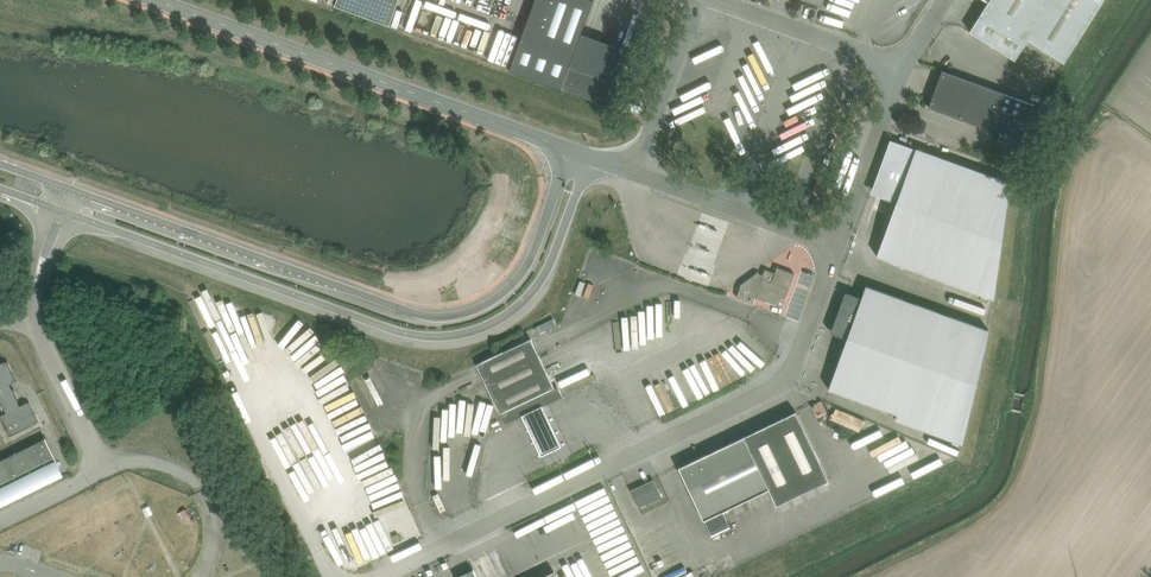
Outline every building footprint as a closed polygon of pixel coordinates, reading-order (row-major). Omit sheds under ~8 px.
[(335,6),(389,26),(399,0),(337,0),(335,6)] [(581,33),(593,0),(535,0),(510,70),(561,89),(569,66),(570,66),(581,33)] [(1103,0),(986,0),(989,1),(970,32),(1015,60),(1027,40),(1064,62),(1103,0)] [(607,106),(627,50),(581,33),(570,66),(569,66),(561,89),(607,106)] [(1034,105),(942,71),(928,107),(1000,134),(999,137),(1004,146),(1018,152),(1034,105)] [(877,256),(994,299),(1010,183),(916,149),(877,256)] [(753,303),(755,298),(782,307),(795,274),(777,267),(775,273),(765,269),(763,275),(757,273),(741,284),(736,297),(753,303)] [(988,330),(866,286),(861,299),(847,294),(833,332),(848,337),(829,389),(898,414),(895,419),(962,443),(988,330)] [(554,387),(531,338),(477,364),(505,424),(559,398),(562,395),(559,388),(555,388),(554,389),(553,387),(554,387)] [(15,382),(5,361),(0,364),(0,398),(7,412),(20,406),(9,385),(15,382)] [(855,429),(863,405),(833,394),(824,419),(855,429)] [(805,406),(813,419),(822,412),(815,400),(805,406)] [(7,412),(0,415),(0,418),(9,436),(37,422),(27,402),(20,406),(7,412)] [(829,480),(796,411),(679,468),(704,520),(769,489),(777,505),(829,480)] [(310,455),(340,547),(394,529),(376,477),(375,478),(356,421),(322,433),(327,449),(310,455)] [(59,467),(46,438),(37,442),(51,471),(59,467)] [(51,471),(37,442),(29,446),(43,475),(51,471)] [(43,475),(29,446),(18,452),(32,480),(43,475)] [(32,480),(18,452),(6,458),(20,486),(32,480)] [(6,458),(0,461),(0,473),(9,492),(20,486),(6,458)] [(0,473),(0,496),(9,492),(0,473)] [(653,480),(631,491),(639,508),(661,497),(653,480)] [(401,539),(398,533),(392,536),(395,542),(401,539)]
